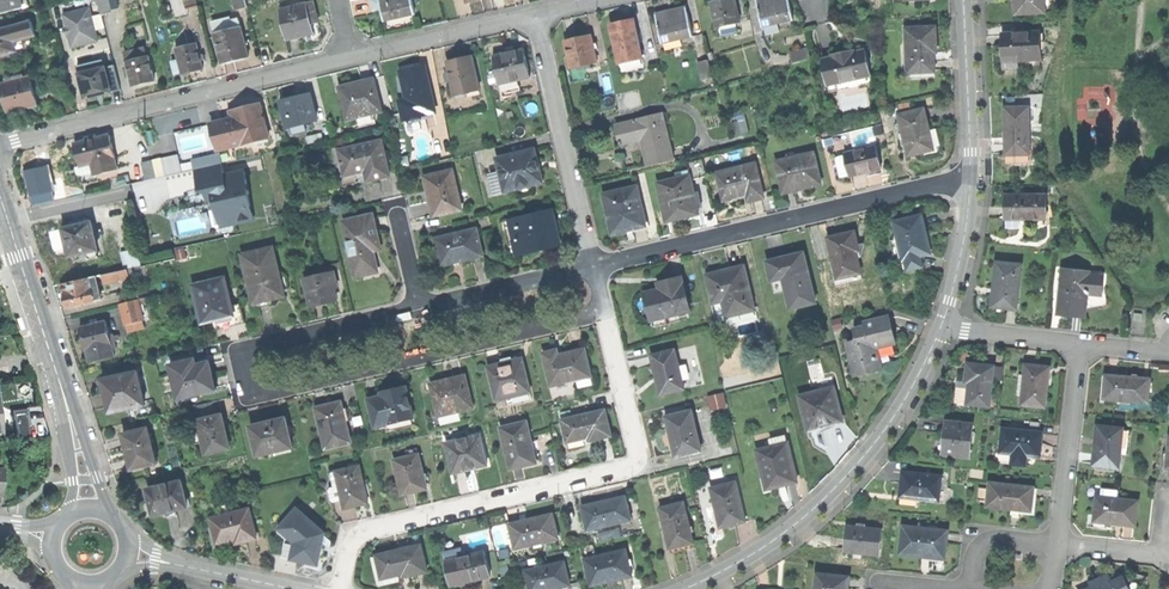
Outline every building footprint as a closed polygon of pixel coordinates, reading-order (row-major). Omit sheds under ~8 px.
[(1,10),(2,13),(23,7),(21,0),(0,0),(0,10),(1,10)] [(102,15),(111,13),(110,10),(107,0),(98,0),(102,15)] [(110,10),(119,8),(116,0),(107,0),(110,10)] [(247,7),(245,0),(232,0),(235,10),(247,7)] [(415,13),(412,0),(376,0),(371,1),(373,10),(382,8),(385,21),(400,17),(415,13)] [(718,30),(741,24),(735,0),(724,0),(720,1),(711,3),(718,30)] [(763,26),(793,19),(788,0),(757,0),(763,26)] [(1015,13),(1044,12),(1044,0),(1015,0),(1015,13)] [(1044,12),(1052,12),(1057,7),(1057,0),(1044,0),(1044,12)] [(281,10),(278,10),(285,40),(301,37),(312,34),(310,24),(305,6),(305,4),(291,7),(281,10)] [(313,4),(305,6),(310,24),(317,22),(315,14),(313,4)] [(63,14),(72,48),(83,45),(96,42),(94,33),(96,30),(95,25),(92,24),(90,17),(93,17),(90,7),(63,14)] [(657,15),(664,44),(692,37),(685,8),(669,11),(657,15)] [(211,22),(213,33),(240,26),(238,19),(231,21),(230,17),(211,22)] [(6,18),(0,20),(0,29),(9,27),(6,18)] [(610,24),(619,62),(642,57),(633,19),(620,22),(610,24)] [(31,21),(10,27),(14,41),(35,35),(31,21)] [(321,40),(317,22),(310,24),(312,34),(301,37),(303,44),(321,40)] [(213,33),(221,63),(234,59),(248,56),(240,26),(213,33)] [(2,54),(8,52),(16,50),(14,41),(10,27),(9,27),(0,29),(0,55),(2,54)] [(912,74),(939,72),(938,50),(936,27),(908,29),(912,74)] [(579,38),(565,41),(572,69),(598,62),(591,34),(579,38)] [(1003,50),(1004,70),(1020,69),(1020,59),(1043,59),(1043,34),(1003,35),(1003,50)] [(181,72),(181,74),(190,71),(202,68),(195,43),(175,49),(178,61),(181,72)] [(826,89),(871,82),(866,51),(852,53),(851,47),(838,49),(830,51),(831,57),(821,58),(826,89)] [(123,53),(125,61),(139,58),(137,49),(123,53)] [(494,58),(503,94),(521,89),(519,81),(531,78),(524,50),(507,55),(494,58)] [(125,61),(132,86),(142,83),(153,81),(147,56),(139,58),(125,61)] [(446,63),(456,103),(471,99),(469,90),(480,87),(472,57),(456,61),(446,63)] [(644,67),(642,57),(619,62),(622,73),(644,67)] [(237,59),(238,68),(248,67),(247,58),(237,59)] [(174,74),(181,72),(178,61),(171,63),(174,74)] [(82,64),(84,72),(93,70),(91,62),(82,64)] [(699,65),(703,81),(714,78),(710,62),(699,65)] [(392,69),(400,101),(406,100),(400,74),(414,70),(413,65),(405,66),(392,69)] [(78,74),(84,97),(96,94),(110,91),(104,67),(93,70),(84,72),(78,74)] [(414,70),(400,74),(406,100),(400,101),(403,116),(410,114),(412,122),(423,119),(421,111),(435,108),(426,67),(414,70)] [(6,112),(36,104),(29,77),(0,84),(0,89),(3,99),(6,112)] [(340,87),(347,121),(357,119),(376,115),(383,113),(376,79),(356,83),(340,87)] [(282,101),(288,127),(316,120),(311,95),(295,98),(282,101)] [(262,106),(250,109),(252,116),(259,142),(270,139),(262,106)] [(1005,129),(1005,154),(1028,154),(1029,107),(1005,107),(1005,129)] [(233,114),(235,121),(252,116),(250,109),(233,114)] [(899,114),(908,156),(920,153),(932,150),(923,109),(899,114)] [(731,118),(738,135),(752,131),(745,113),(731,118)] [(378,124),(376,115),(357,119),(359,128),(378,124)] [(212,126),(219,152),(259,142),(252,116),(235,121),(227,123),(212,126)] [(661,116),(616,127),(620,142),(639,137),(642,150),(646,166),(672,159),(661,116)] [(90,141),(73,146),(80,169),(92,165),(95,177),(117,171),(113,159),(117,158),(111,136),(90,141)] [(365,174),(367,185),(380,182),(392,179),(384,142),(339,152),(345,179),(365,174)] [(845,154),(850,173),(865,170),(883,165),(878,146),(845,154)] [(495,195),(544,184),(539,162),(536,147),(498,155),(502,172),(491,174),(495,195)] [(778,162),(786,192),(804,188),(821,183),(814,153),(778,162)] [(841,175),(850,173),(845,154),(836,156),(841,175)] [(162,159),(167,176),(182,171),(177,155),(162,159)] [(142,164),(146,180),(156,177),(152,162),(142,164)] [(258,220),(246,168),(226,172),(224,162),(195,168),(198,178),(200,190),(207,193),(209,201),(214,200),(221,229),(258,220)] [(719,172),(726,199),(740,196),(748,194),(750,200),(765,197),(757,163),(719,172)] [(431,199),(435,214),(462,208),(454,169),(426,175),(431,199)] [(660,184),(668,219),(684,216),(700,212),(690,169),(680,172),(681,179),(660,184)] [(606,194),(615,232),(632,228),(647,225),(639,187),(606,194)] [(1006,208),(1005,218),(1046,220),(1047,197),(1007,195),(1006,208)] [(504,221),(512,253),(526,249),(537,246),(538,250),(561,244),(552,208),(504,221)] [(343,220),(357,278),(377,273),(371,249),(382,246),(378,228),(374,213),(343,220)] [(903,237),(907,256),(916,254),(929,251),(924,232),(927,232),(923,213),(894,220),(898,239),(903,237)] [(91,221),(62,228),(63,233),(60,234),(62,244),(67,243),(68,249),(71,259),(87,254),(89,262),(101,259),(91,221)] [(460,256),(461,262),(484,256),(477,227),(459,232),(443,236),(435,238),(438,249),(431,251),(434,263),(450,258),(460,256)] [(442,230),(443,236),(459,232),(458,227),(442,230)] [(828,238),(838,278),(862,272),(857,251),(860,250),(855,231),(838,235),(828,238)] [(241,256),(254,309),(264,307),(274,304),(272,298),(284,295),(273,249),(241,256)] [(783,257),(765,262),(772,291),(784,289),(789,307),(816,300),(804,252),(783,257)] [(995,287),(994,306),(1019,308),(1022,263),(997,261),(995,287)] [(134,275),(136,282),(150,279),(147,264),(132,268),(134,275)] [(723,271),(708,275),(715,302),(723,300),(727,315),(754,308),(752,298),(755,297),(750,276),(747,277),(744,266),(723,271)] [(132,268),(126,269),(128,277),(134,275),(132,268)] [(103,275),(105,283),(128,277),(126,269),(103,275)] [(1060,286),(1058,313),(1071,314),(1085,315),(1086,303),(1087,291),(1103,292),(1104,276),(1089,275),(1089,271),(1064,269),(1063,286),(1060,286)] [(303,279),(309,306),(323,302),(336,299),(333,287),(337,286),(334,271),(303,279)] [(648,309),(651,320),(679,313),(691,310),(682,276),(669,279),(671,286),(658,289),(644,292),(648,309)] [(64,297),(67,309),(94,302),(98,298),(97,293),(90,291),(87,278),(61,284),(64,297)] [(192,286),(201,325),(215,321),(233,317),(224,279),(192,286)] [(657,282),(658,289),(671,286),(669,279),(657,282)] [(120,294),(123,303),(138,299),(142,298),(140,288),(120,294)] [(1102,304),(1103,292),(1087,291),(1086,303),(1102,304)] [(148,296),(142,298),(138,299),(139,304),(149,302),(148,296)] [(120,304),(126,324),(143,319),(139,304),(138,299),(123,303),(120,304)] [(680,319),(679,313),(651,320),(652,326),(680,319)] [(22,328),(25,328),(21,315),(16,317),(19,326),(20,329),(22,328)] [(847,345),(853,369),(864,367),(865,373),(873,372),(883,369),(878,347),(897,343),(890,317),(866,323),(868,329),(855,332),(858,342),(847,345)] [(146,328),(143,319),(126,324),(128,333),(146,328)] [(84,339),(88,352),(112,345),(116,343),(114,335),(109,337),(105,321),(81,328),(84,339)] [(116,358),(112,345),(88,352),(91,365),(116,358)] [(543,352),(551,386),(591,375),(585,350),(570,354),(557,357),(555,349),(543,352)] [(660,376),(664,391),(684,387),(676,349),(650,355),(653,367),(655,377),(660,376)] [(503,364),(489,367),(497,400),(506,398),(508,406),(533,399),(523,359),(503,364)] [(179,401),(214,392),(211,377),(207,364),(192,368),(191,361),(170,367),(179,401)] [(971,380),(969,405),(991,406),(994,364),(967,362),(967,371),(966,379),(971,380)] [(1026,364),(1023,405),(1048,406),(1049,388),(1050,366),(1026,364)] [(855,376),(865,373),(864,367),(853,369),(855,376)] [(106,398),(110,414),(146,405),(138,373),(102,382),(106,398)] [(1107,373),(1104,397),(1149,401),(1151,378),(1130,376),(1107,373)] [(444,381),(430,385),(438,416),(473,408),(464,376),(444,381)] [(381,394),(367,397),(374,425),(384,422),(386,431),(415,424),(405,384),(390,387),(380,390),(381,394)] [(800,395),(810,431),(826,427),(846,422),(836,386),(800,395)] [(194,406),(197,419),(216,414),(212,401),(194,406)] [(325,404),(314,407),(325,450),(350,443),(339,401),(325,404)] [(671,436),(675,454),(701,448),(691,408),(666,415),(671,436)] [(18,436),(31,435),(28,409),(15,410),(18,436)] [(563,419),(568,440),(579,437),(588,435),(589,442),(612,436),(605,409),(572,417),(563,419)] [(561,412),(563,419),(572,417),(570,410),(561,412)] [(197,419),(203,442),(227,436),(224,423),(222,418),(221,413),(216,414),(197,419)] [(196,444),(203,442),(197,419),(190,421),(196,444)] [(257,455),(292,448),(285,419),(266,423),(251,426),(257,455)] [(501,426),(511,467),(524,464),(536,461),(526,420),(501,426)] [(228,422),(224,423),(227,436),(203,442),(205,452),(233,445),(228,422)] [(944,439),(943,456),(969,456),(970,425),(944,425),(944,439)] [(1096,442),(1095,461),(1121,464),(1124,428),(1098,426),(1096,442)] [(1045,430),(1004,427),(1003,450),(1021,451),(1043,453),(1044,443),(1045,430)] [(128,453),(132,471),(157,465),(149,430),(124,436),(128,453)] [(444,445),(452,475),(468,471),(487,466),(480,435),(467,439),(465,432),(450,436),(452,443),(444,445)] [(774,438),(776,446),(788,443),(786,435),(774,438)] [(757,450),(766,490),(779,487),(778,483),(785,482),(796,479),(788,443),(776,446),(757,450)] [(394,461),(402,494),(414,491),(427,487),(417,448),(403,451),(405,458),(394,461)] [(1021,459),(1021,451),(1003,450),(996,449),(995,461),(1011,462),(1011,458),(1021,459)] [(336,470),(344,508),(356,505),(368,502),(360,465),(336,470)] [(904,481),(903,496),(941,499),(943,475),(905,472),(904,481)] [(146,491),(154,516),(169,512),(187,506),(179,481),(146,491)] [(720,510),(724,526),(735,523),(746,521),(737,482),(711,488),(716,511),(720,510)] [(1035,486),(991,482),(989,506),(1010,508),(1033,510),(1035,486)] [(1116,520),(1137,521),(1139,498),(1097,494),(1096,518),(1116,520)] [(586,507),(591,530),(631,520),(626,498),(604,503),(586,507)] [(660,508),(670,548),(681,545),(692,542),(682,502),(660,508)] [(215,531),(219,543),(235,538),(237,543),(246,541),(256,538),(248,509),(212,518),(215,531)] [(281,557),(317,564),(320,549),(323,534),(296,512),(279,530),(285,536),(281,557)] [(511,522),(517,547),(559,538),(554,513),(530,518),(511,522)] [(848,536),(846,550),(880,553),(883,527),(849,524),(848,536)] [(949,527),(906,524),(903,552),(921,553),(946,555),(949,527)] [(214,549),(237,543),(235,538),(219,543),(215,531),(209,533),(214,549)] [(376,555),(382,577),(394,574),(405,571),(407,577),(428,572),(421,544),(376,555)] [(445,550),(447,559),(465,555),(463,546),(445,550)] [(586,560),(592,586),(613,581),(633,576),(627,550),(586,560)] [(453,588),(471,585),(470,579),(477,578),(490,575),(485,551),(465,555),(447,559),(453,588)] [(529,588),(550,588),(571,584),(566,562),(525,571),(529,588)] [(816,588),(850,588),(850,585),(851,576),(818,573),(816,588)] [(1122,577),(1114,581),(1111,582),(1108,575),(1093,582),(1095,586),(1088,588),(1127,588),(1122,577)]
